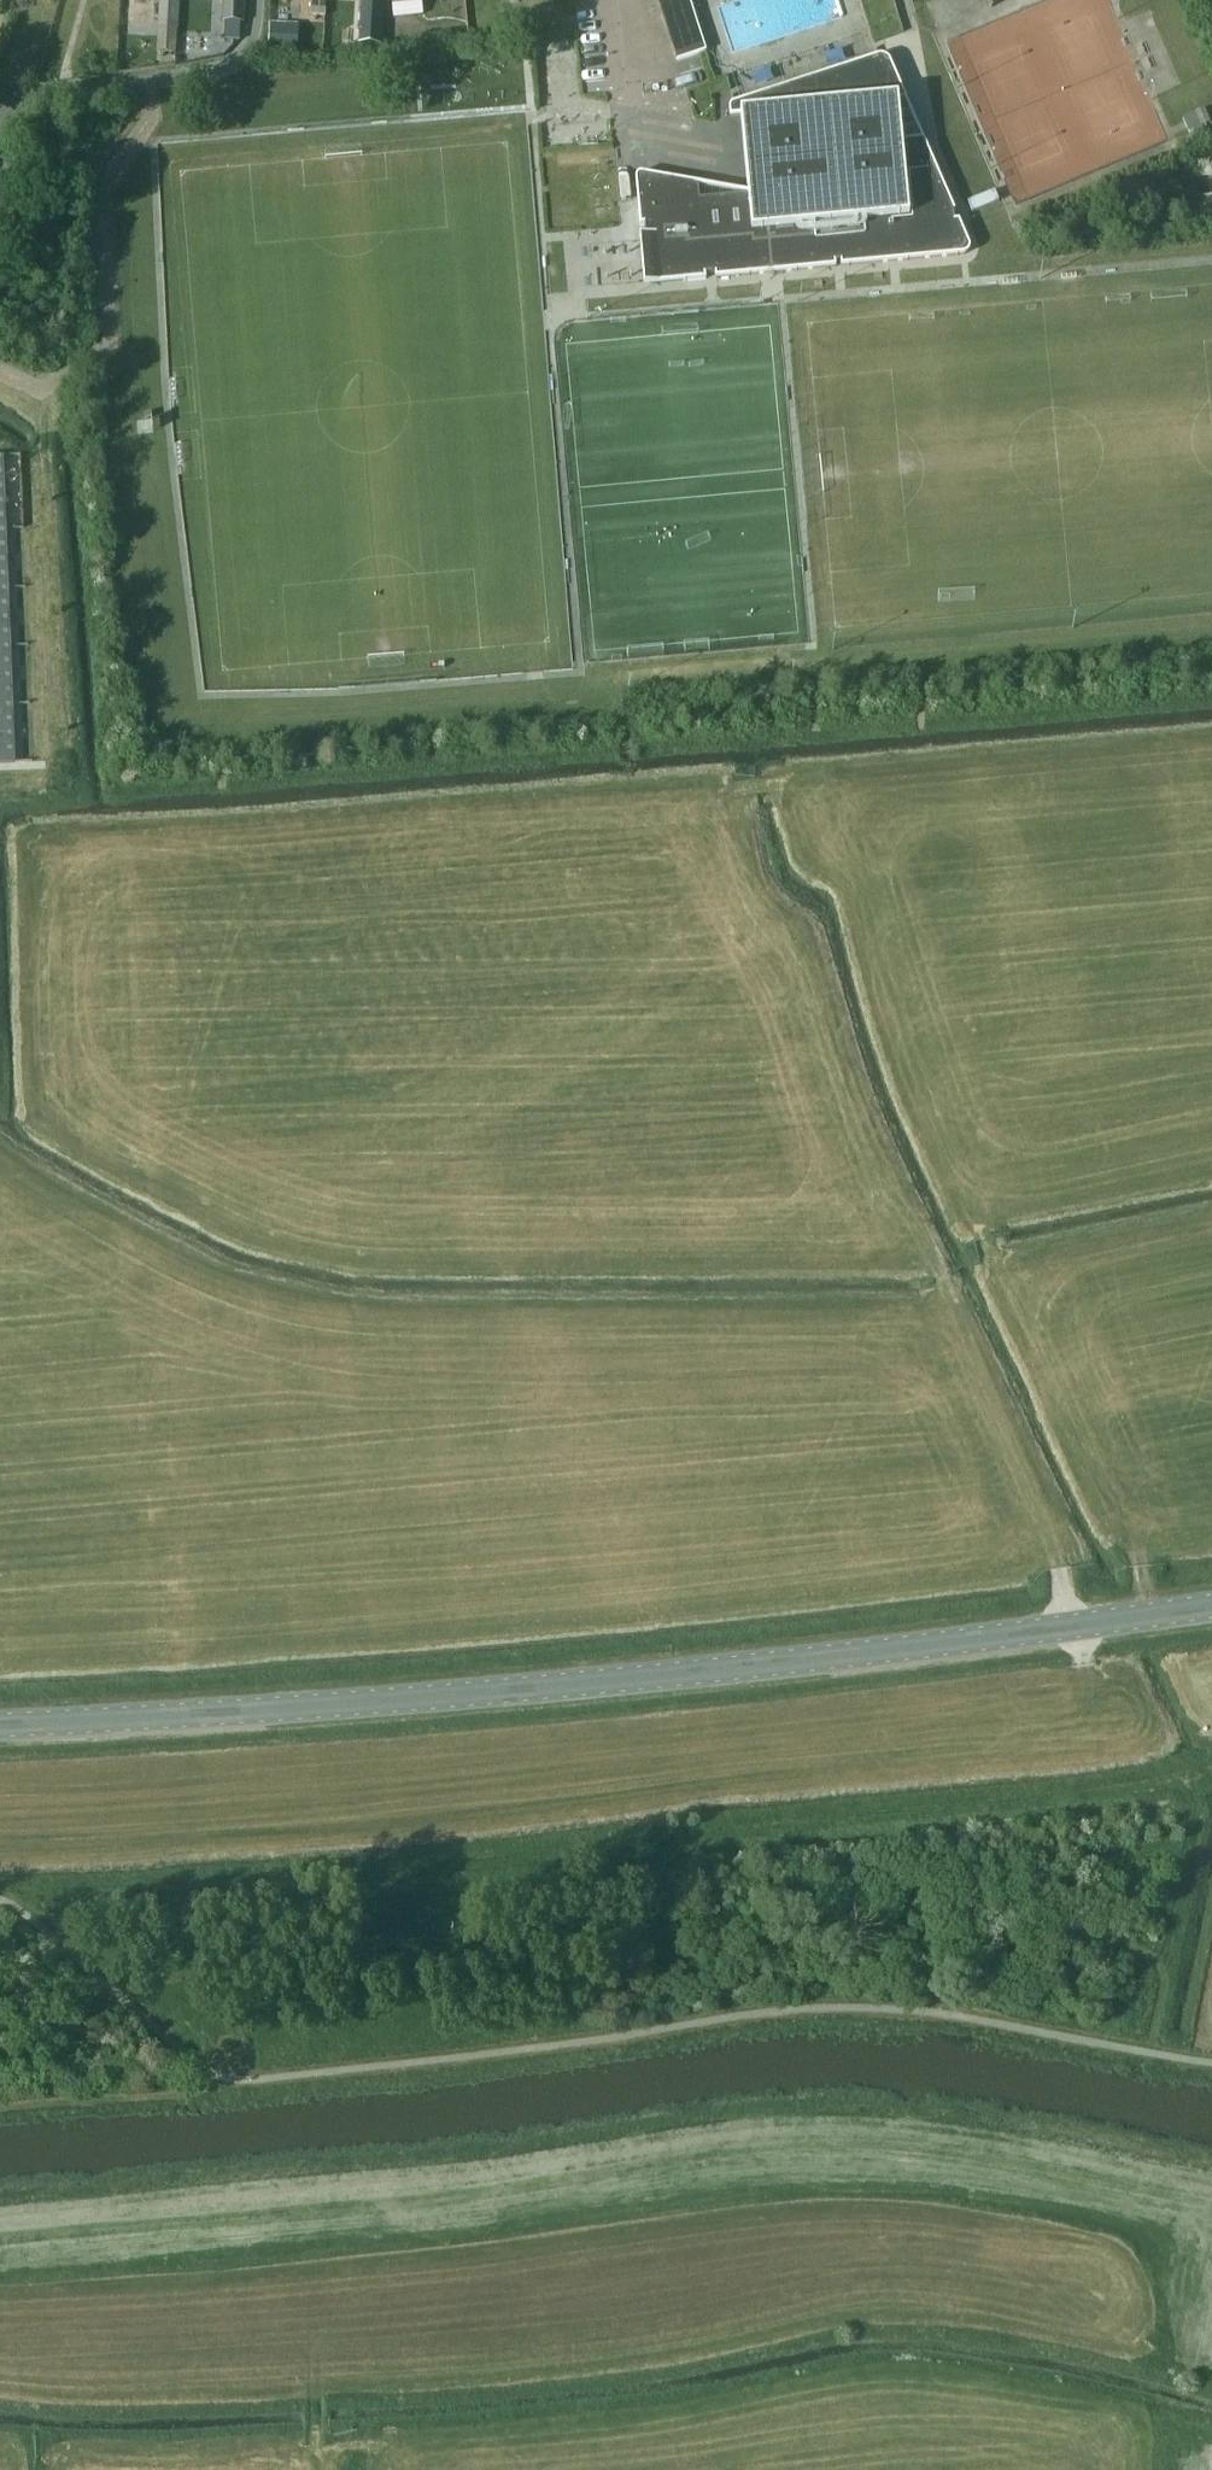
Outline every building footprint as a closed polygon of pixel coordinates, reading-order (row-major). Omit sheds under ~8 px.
[(158,29),(179,30),(181,0),(159,0),(158,29)] [(222,22),(244,23),(245,0),(223,0),(222,22)] [(326,17),(327,0),(311,0),(310,16),(326,17)] [(359,44),(383,46),(385,0),(362,0),(359,44)] [(658,1),(677,60),(706,51),(690,0),(661,0),(658,1)] [(306,40),(327,41),(328,20),(307,19),(306,40)] [(271,23),(269,51),(298,53),(299,38),(299,25),(271,23)] [(878,56),(765,93),(751,98),(747,99),(734,103),(729,110),(730,117),(741,116),(747,185),(748,195),(698,200),(697,184),(694,183),(676,180),(654,176),(642,174),(636,180),(638,200),(640,225),(645,225),(646,235),(640,235),(640,237),(646,236),(650,284),(653,284),(706,279),(706,275),(715,274),(716,278),(836,267),(836,265),(841,264),(841,266),(964,255),(970,246),(969,244),(959,221),(955,221),(954,211),(955,211),(954,210),(924,139),(902,141),(898,101),(907,100),(890,62),(878,56)] [(38,65),(30,63),(26,78),(34,80),(38,65)] [(1205,109),(1185,117),(1191,130),(1210,122),(1205,109)] [(10,646),(8,588),(0,588),(0,646),(10,646)] [(12,704),(10,646),(0,646),(0,705),(12,704)] [(14,763),(14,762),(12,704),(0,705),(0,764),(14,763)]
